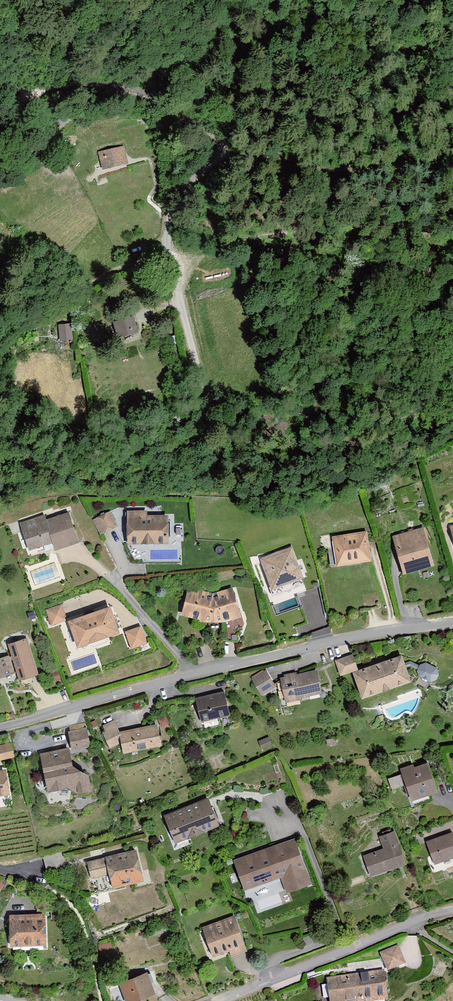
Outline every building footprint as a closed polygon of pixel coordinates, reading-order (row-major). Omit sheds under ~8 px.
[(126,145),(97,150),(101,170),(129,165),(126,145)] [(133,316),(110,321),(114,339),(137,334),(133,316)] [(73,322),(56,322),(56,343),(73,343),(73,322)] [(146,512),(128,512),(128,543),(166,543),(166,517),(146,517),(146,512)] [(40,514),(15,522),(24,551),(49,543),(51,550),(76,542),(67,513),(42,520),(40,514)] [(116,525),(109,513),(94,520),(101,533),(116,525)] [(421,531),(392,538),(401,576),(431,568),(421,531)] [(364,535),(331,540),(335,569),(368,564),(364,535)] [(292,546),(260,558),(271,590),(304,578),(292,546)] [(213,594),(187,587),(180,615),(210,624),(236,619),(231,591),(213,594)] [(66,620),(60,605),(46,610),(52,625),(66,620)] [(109,608),(69,622),(78,646),(118,632),(109,608)] [(146,643),(140,627),(126,632),(132,648),(146,643)] [(26,639),(9,644),(20,679),(37,674),(26,639)] [(357,669),(352,655),(335,661),(340,675),(357,669)] [(402,656),(355,673),(363,697),(409,681),(405,667),(404,663),(402,656)] [(13,671),(8,657),(0,659),(0,675),(13,671)] [(437,668),(426,663),(420,665),(420,666),(410,661),(404,663),(405,667),(410,665),(418,669),(417,671),(419,676),(430,681),(436,679),(438,674),(437,668)] [(275,686),(266,671),(252,679),(262,694),(275,686)] [(316,671),(281,678),(286,702),(300,699),(300,696),(321,692),(316,671)] [(223,691),(193,698),(199,723),(228,717),(223,691)] [(154,723),(115,732),(120,753),(159,745),(154,723)] [(90,727),(70,729),(72,749),(92,747),(90,727)] [(15,757),(13,742),(0,743),(0,758),(15,757)] [(67,748),(37,754),(42,779),(72,773),(67,748)] [(400,774),(409,804),(434,796),(425,767),(400,774)] [(207,802),(163,818),(174,846),(217,830),(207,802)] [(383,852),(362,858),(368,878),(404,867),(393,834),(379,839),(383,852)] [(426,845),(433,866),(452,859),(452,845),(450,836),(426,845)] [(294,840),(236,861),(246,888),(283,875),(288,890),(309,882),(294,840)] [(134,853),(85,865),(89,881),(105,877),(108,890),(141,882),(134,853)] [(42,918),(8,918),(8,948),(42,948),(42,918)] [(233,919),(201,930),(212,961),(228,955),(230,959),(245,954),(233,919)] [(398,947),(381,954),(388,970),(405,963),(398,947)] [(328,980),(331,1000),(369,1000),(387,999),(383,973),(328,980)] [(116,987),(121,1000),(144,1000),(152,998),(144,977),(116,987)]
